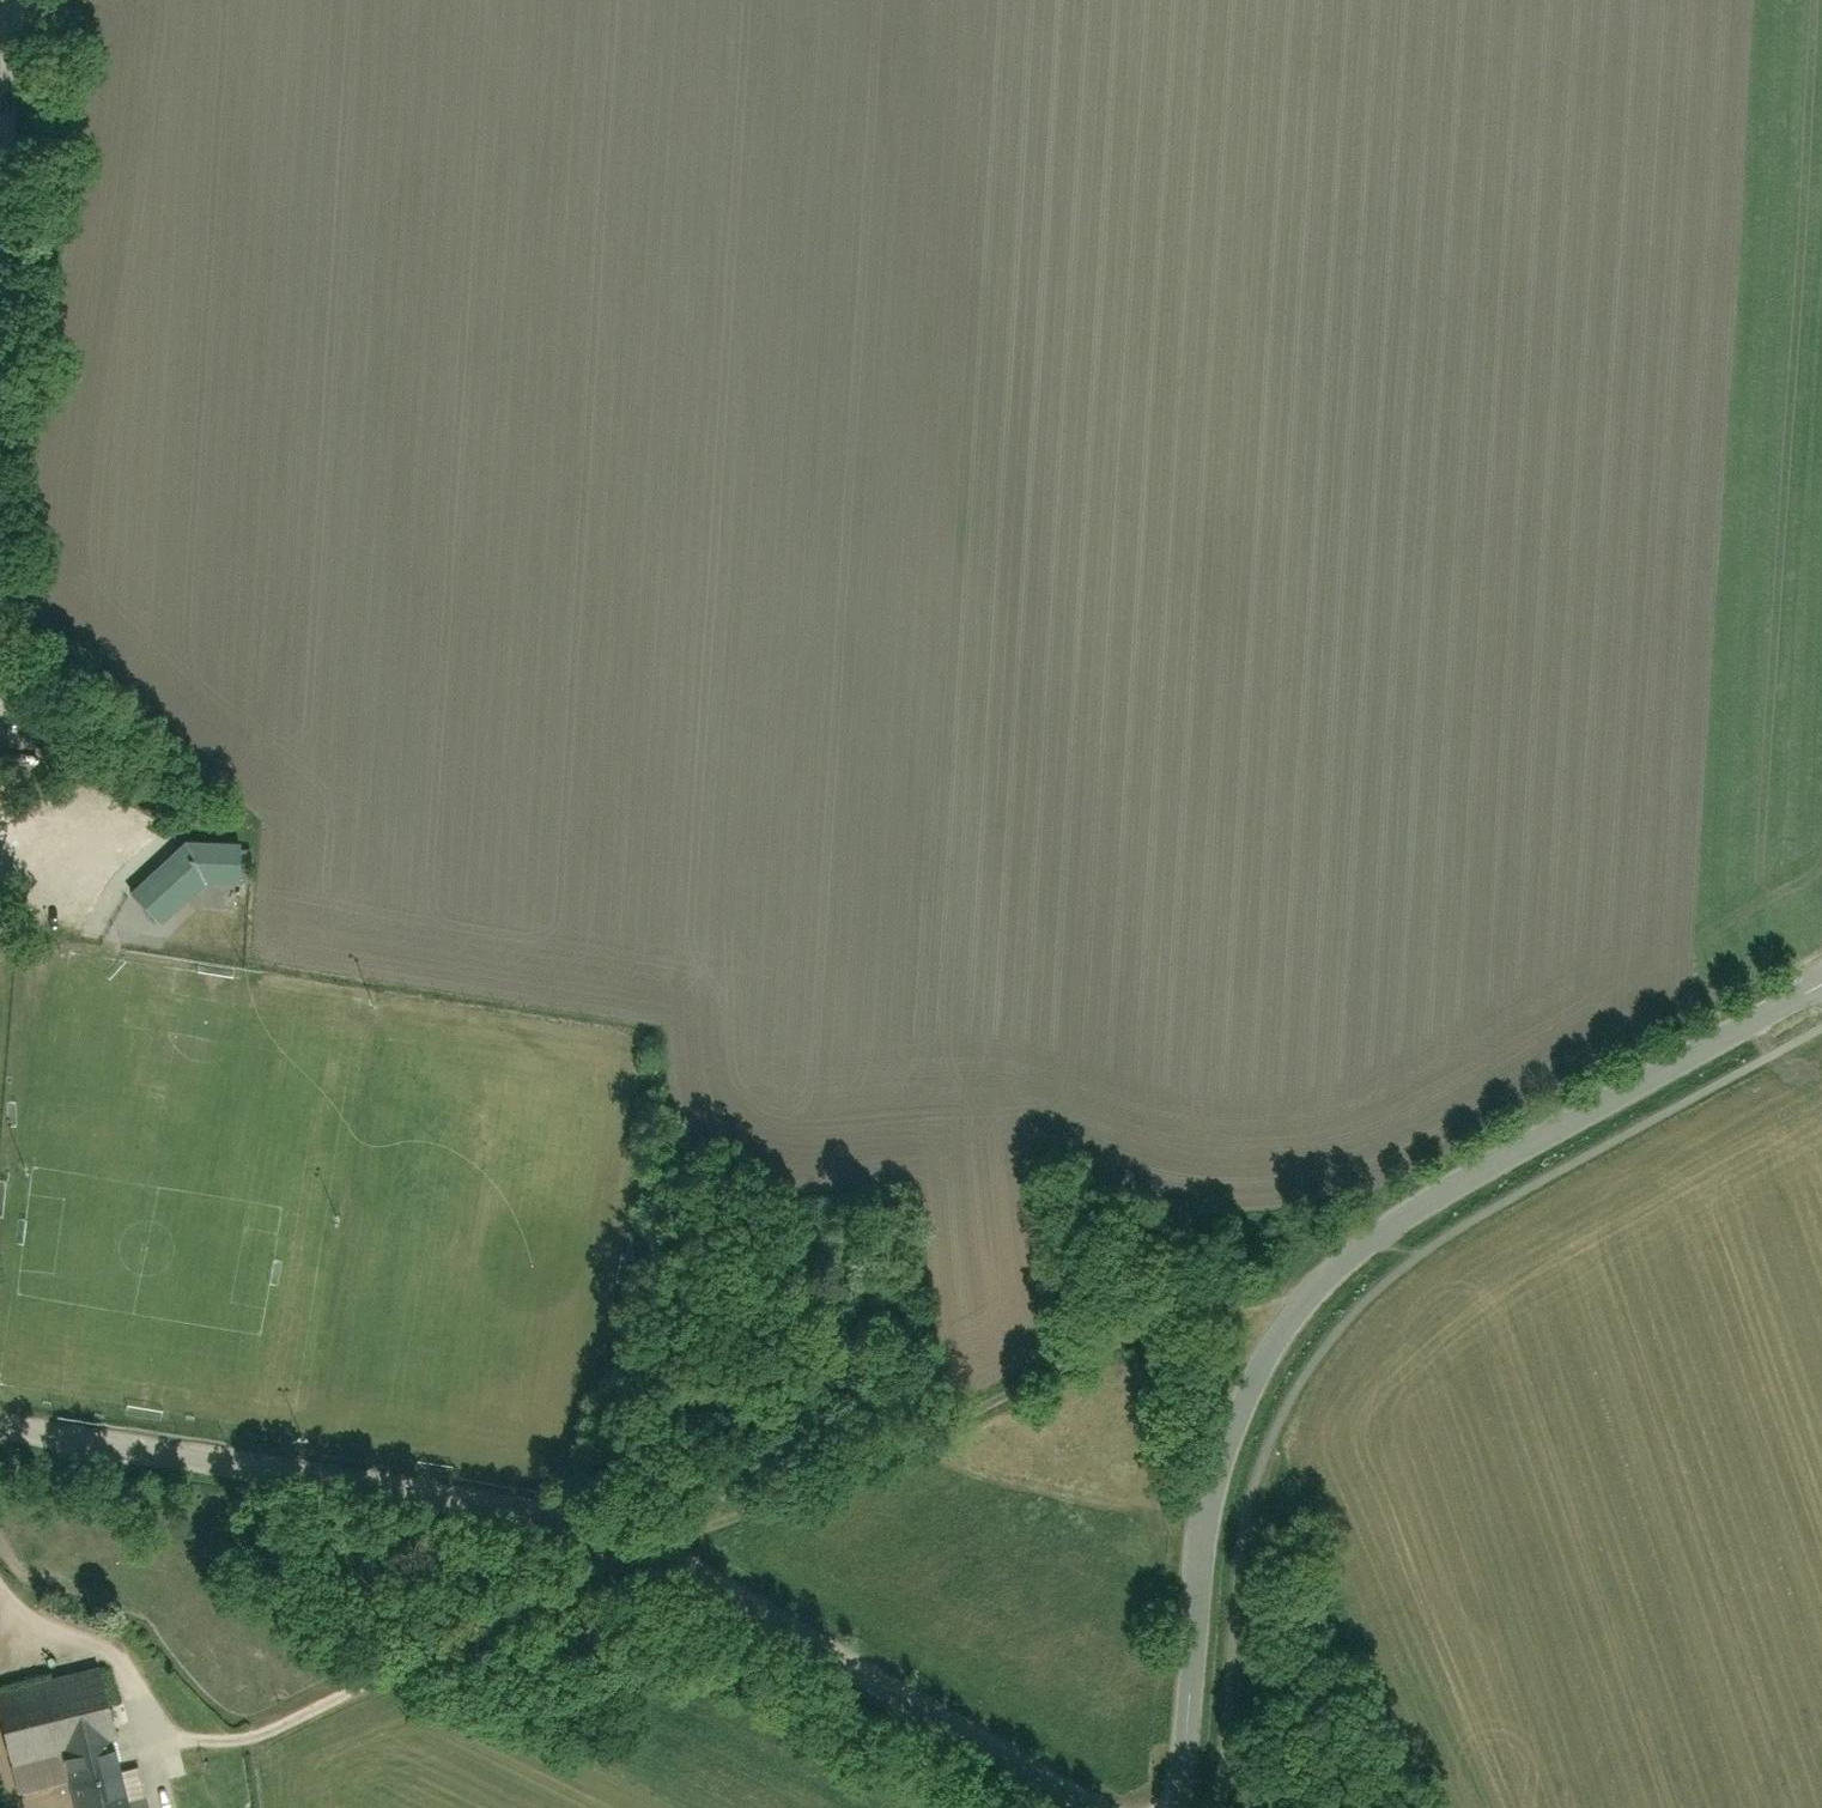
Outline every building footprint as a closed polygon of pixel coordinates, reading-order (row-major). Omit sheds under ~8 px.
[(130,895),(164,929),(210,884),(249,885),(249,840),(183,840),(130,895)] [(147,1798),(127,1802),(123,1788),(119,1771),(111,1740),(118,1738),(100,1667),(0,1692),(0,1711),(13,1764),(66,1751),(81,1807),(149,1807),(147,1798)]
